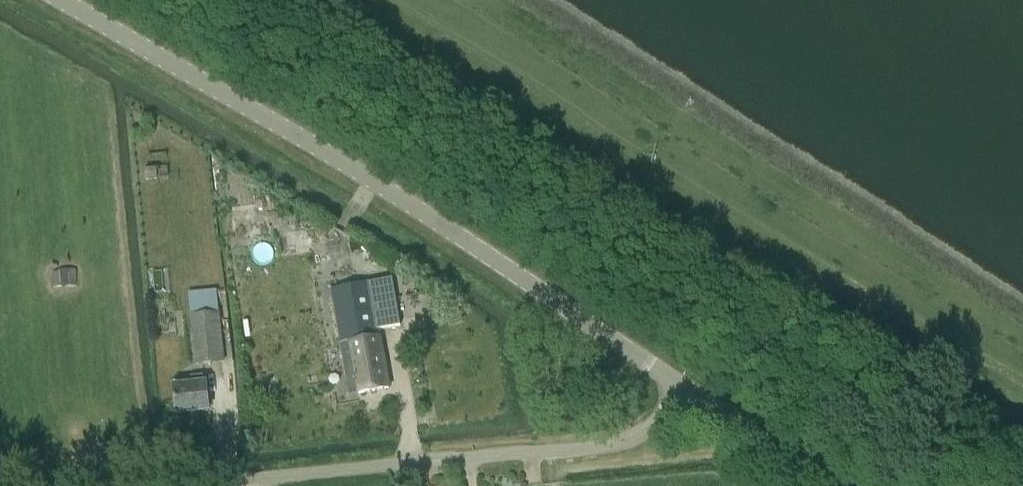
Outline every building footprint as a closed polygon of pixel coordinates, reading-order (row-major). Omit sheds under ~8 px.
[(82,283),(79,267),(52,271),(55,287),(82,283)] [(380,331),(402,326),(393,277),(330,289),(340,344),(341,344),(348,382),(356,381),(359,394),(389,389),(379,336),(381,336),(380,331)] [(217,290),(189,293),(191,316),(189,316),(195,366),(225,363),(219,313),(217,290)] [(204,383),(203,375),(190,377),(191,384),(173,386),(177,415),(209,412),(206,382),(204,383)]
